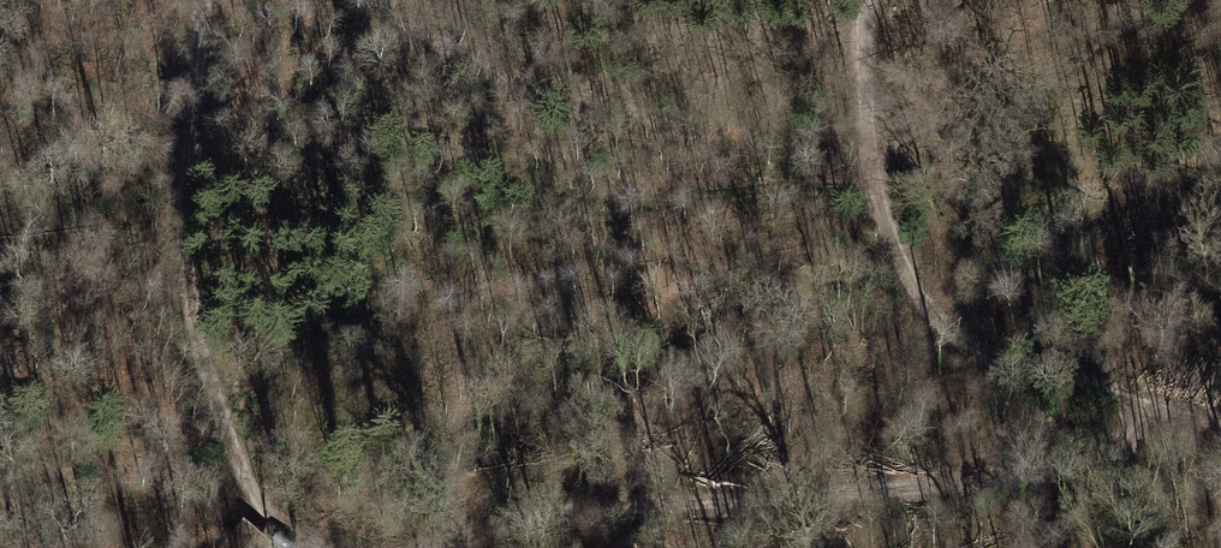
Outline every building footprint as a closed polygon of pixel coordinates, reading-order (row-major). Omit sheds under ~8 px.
[(244,530),(231,545),(234,547),(266,547),(244,530)]
